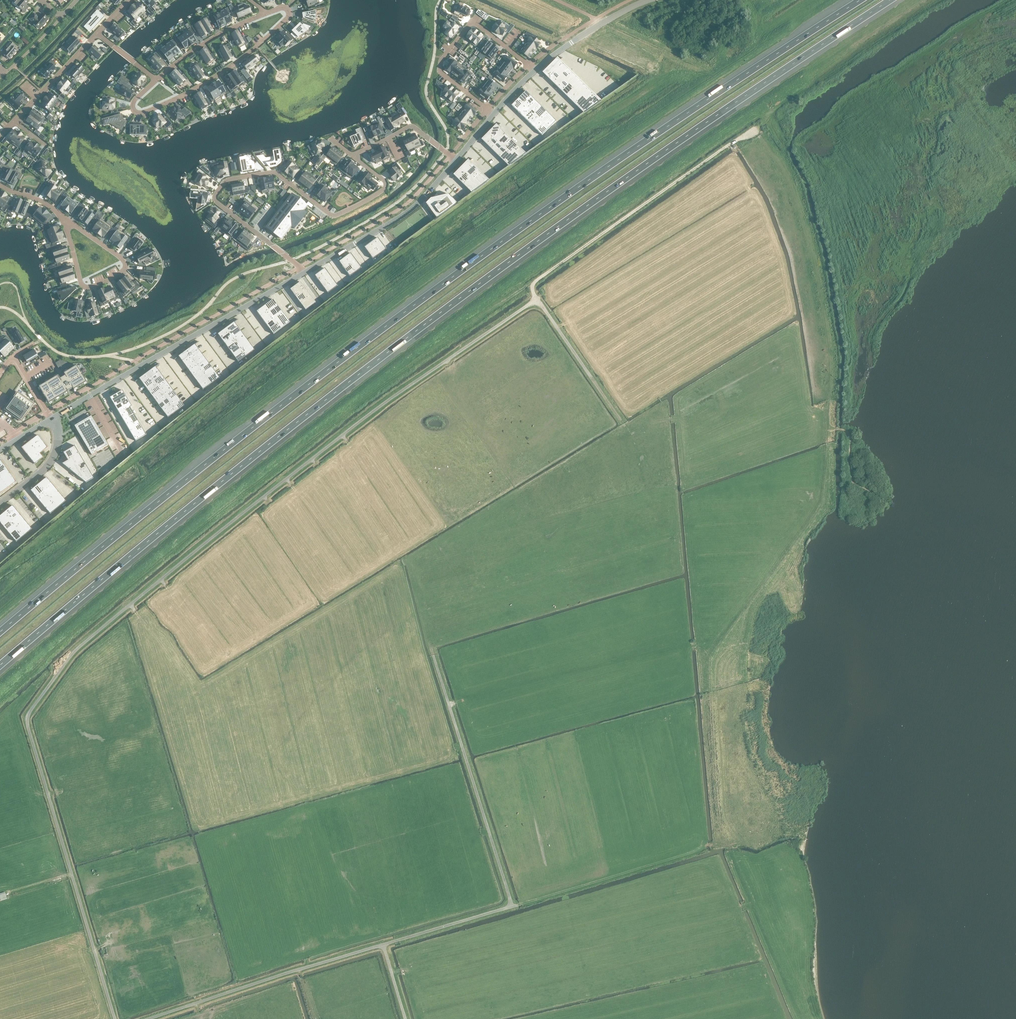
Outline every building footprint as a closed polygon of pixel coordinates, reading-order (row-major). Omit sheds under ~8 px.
[(28,3),(25,0),(22,0),(17,6),(21,10),(21,11),(23,13),(27,8),(25,6),(28,3)] [(134,5),(132,7),(140,15),(145,10),(137,3),(135,5),(134,5)] [(248,5),(236,10),(239,15),(250,10),(248,5)] [(461,5),(457,13),(468,17),(471,10),(461,5)] [(140,15),(132,7),(130,9),(128,12),(135,20),(140,15)] [(90,17),(83,23),(90,29),(96,23),(95,23),(102,17),(96,10),(89,16),(90,17)] [(225,10),(220,13),(226,24),(232,21),(228,14),(225,10)] [(478,10),(476,13),(482,18),(486,13),(478,10)] [(302,13),(303,19),(307,21),(307,20),(315,23),(316,11),(302,13)] [(34,23),(33,24),(39,29),(42,26),(43,26),(46,23),(45,23),(48,19),(42,14),(39,17),(34,13),(29,19),(34,23)] [(214,16),(217,20),(221,27),(226,24),(220,13),(214,16)] [(448,22),(443,28),(447,30),(445,33),(446,34),(445,35),(449,39),(450,37),(451,38),(454,34),(455,35),(455,34),(457,32),(458,31),(457,30),(459,28),(453,23),(456,21),(452,18),(452,17),(449,20),(453,23),(452,24),(448,22)] [(203,23),(210,34),(215,30),(211,24),(208,20),(203,23)] [(494,29),(493,30),(499,35),(500,34),(502,36),(507,30),(505,28),(505,27),(504,26),(506,24),(502,21),(500,23),(499,22),(498,23),(493,29),(494,29)] [(198,27),(201,31),(205,37),(210,34),(203,23),(198,27)] [(292,32),(290,34),(294,39),(296,37),(298,38),(307,31),(309,30),(309,29),(311,27),(303,24),(302,25),(300,23),(291,31),(292,32)] [(115,24),(110,29),(119,38),(120,39),(125,33),(124,32),(115,24)] [(16,29),(21,33),(24,29),(20,25),(16,29)] [(473,29),(465,39),(470,43),(478,33),(474,30),(473,29)] [(187,35),(195,45),(200,41),(195,35),(192,31),(187,35)] [(278,40),(275,43),(280,47),(283,44),(284,46),(290,41),(293,39),(287,32),(285,35),(282,31),(276,37),(278,40)] [(73,37),(64,47),(68,50),(69,48),(72,51),(80,43),(75,39),(79,35),(75,32),(71,36),(73,37)] [(796,43),(810,34),(808,32),(795,41),(796,43)] [(478,33),(470,43),(475,47),(483,37),(482,36),(478,33)] [(837,42),(846,36),(844,34),(836,40),(837,42)] [(182,39),(185,42),(190,48),(195,45),(187,35),(182,39)] [(245,42),(241,35),(235,39),(242,49),(247,46),(245,42)] [(531,36),(527,41),(536,49),(537,49),(541,44),(539,42),(534,38),(533,38),(531,36)] [(6,51),(3,54),(10,59),(17,51),(13,47),(15,45),(10,41),(4,47),(7,49),(6,50),(6,51)] [(527,41),(524,45),(533,53),(536,49),(527,41)] [(177,42),(172,46),(180,56),(185,52),(181,46),(177,42)] [(488,42),(480,53),(485,57),(494,46),(494,45),(493,46),(488,42)] [(523,45),(519,50),(529,58),(533,53),(524,45),(523,45)] [(95,46),(90,52),(98,59),(103,54),(95,46)] [(170,54),(175,60),(180,56),(172,46),(167,50),(170,54)] [(494,46),(485,57),(490,60),(499,49),(494,46)] [(260,56),(257,51),(246,56),(249,62),(260,56)] [(220,56),(228,66),(233,62),(228,56),(225,52),(220,56)] [(163,69),(168,65),(163,59),(158,53),(153,57),(163,69)] [(209,56),(204,59),(212,69),(217,66),(214,62),(209,56)] [(451,62),(445,69),(450,73),(458,62),(451,57),(448,60),(451,62)] [(509,57),(505,62),(514,69),(518,64),(509,57)] [(558,58),(543,73),(583,113),(584,113),(602,101),(601,100),(558,58)] [(56,65),(51,60),(46,66),(47,67),(41,73),(46,78),(50,75),(53,72),(52,72),(56,69),(54,67),(56,65)] [(458,62),(450,73),(451,73),(455,76),(463,66),(458,62)] [(505,62),(502,66),(510,73),(514,68),(514,69),(505,62)] [(73,71),(70,74),(75,79),(79,75),(81,73),(83,70),(78,65),(75,68),(73,70),(73,71)] [(463,66),(455,76),(459,79),(459,80),(467,69),(463,66)] [(498,70),(507,77),(510,73),(502,66),(499,70),(498,70)] [(467,69),(459,80),(464,84),(472,73),(467,69)] [(243,82),(235,70),(230,74),(238,86),(243,82)] [(498,70),(494,75),(503,82),(507,77),(498,70)] [(196,75),(200,80),(204,85),(209,81),(204,75),(201,71),(196,75)] [(145,77),(139,73),(137,76),(136,75),(134,79),(133,82),(139,86),(140,84),(141,84),(144,81),(143,80),(145,77)] [(238,86),(230,74),(224,78),(232,90),(238,86)] [(180,76),(175,80),(184,92),(189,88),(185,82),(180,76)] [(487,78),(484,83),(494,91),(498,86),(487,78)] [(58,88),(57,89),(63,93),(70,84),(64,80),(63,82),(62,81),(57,87),(58,88)] [(123,86),(119,92),(122,94),(121,94),(126,97),(129,98),(133,92),(128,89),(130,85),(124,82),(122,85),(123,86)] [(220,99),(226,96),(218,82),(213,86),(220,99)] [(480,87),(480,88),(490,96),(491,96),(490,96),(494,91),(484,83),(484,84),(481,88),(480,87)] [(220,99),(213,86),(208,89),(215,102),(220,99)] [(449,86),(442,95),(447,99),(454,89),(450,86),(449,86)] [(480,88),(476,92),(487,101),(490,96),(480,88)] [(447,99),(446,100),(451,104),(459,94),(458,93),(454,89),(447,99)] [(16,93),(10,98),(14,102),(18,107),(24,101),(22,98),(26,95),(21,90),(17,94),(16,93)] [(526,91),(512,106),(542,135),(556,121),(526,91)] [(47,96),(44,99),(54,106),(58,101),(49,94),(47,96)] [(205,107),(198,95),(192,98),(200,111),(205,107)] [(102,110),(114,110),(114,103),(112,103),(113,100),(107,100),(107,97),(103,97),(102,110)] [(54,106),(44,99),(42,101),(43,102),(40,104),(50,112),(54,106)] [(469,104),(465,109),(465,110),(473,116),(474,116),(478,111),(469,104)] [(174,108),(168,113),(175,120),(183,113),(186,117),(191,112),(185,107),(181,111),(178,107),(175,109),(174,108)] [(399,114),(392,118),(397,126),(405,121),(403,116),(406,115),(402,108),(398,111),(399,114)] [(29,115),(30,116),(41,123),(45,118),(42,116),(42,115),(41,114),(40,115),(40,114),(38,113),(34,109),(29,115)] [(465,110),(462,114),(470,120),(473,116),(465,110)] [(159,114),(154,118),(155,120),(152,122),(157,128),(160,126),(160,127),(166,122),(169,126),(172,124),(167,119),(164,121),(159,114)] [(462,114),(458,118),(467,124),(470,120),(462,114)] [(119,115),(103,119),(105,125),(111,123),(121,129),(125,122),(122,120),(120,120),(119,115)] [(41,123),(30,116),(26,121),(31,125),(30,125),(32,126),(37,130),(42,124),(41,123)] [(392,118),(386,122),(391,131),(398,127),(397,126),(392,118)] [(458,118),(454,123),(463,130),(467,125),(467,124),(458,118)] [(378,122),(372,125),(378,136),(383,133),(378,122)] [(141,125),(141,123),(133,123),(133,125),(130,125),(130,135),(146,135),(146,125),(141,125)] [(372,125),(366,127),(372,139),(378,136),(372,125)] [(496,125),(482,139),(509,166),(526,154),(525,154),(496,125)] [(350,139),(347,142),(355,148),(358,145),(362,143),(362,141),(365,140),(360,128),(355,130),(357,134),(349,137),(350,139)] [(17,131),(14,129),(7,139),(13,143),(20,133),(17,131)] [(23,135),(20,133),(13,143),(18,147),(25,138),(23,136),(23,135)] [(416,136),(410,139),(415,150),(416,150),(415,149),(421,147),(424,145),(422,140),(418,141),(416,136)] [(405,144),(402,146),(403,149),(407,147),(409,151),(410,153),(415,150),(410,139),(404,142),(405,144)] [(31,141),(23,151),(29,155),(36,145),(33,143),(31,141)] [(313,148),(309,150),(310,151),(312,156),(315,155),(319,153),(321,152),(320,150),(324,147),(321,141),(316,143),(316,142),(312,144),(311,144),(313,148)] [(39,147),(36,145),(29,155),(34,159),(41,149),(39,147)] [(324,153),(320,158),(323,160),(325,157),(330,161),(338,151),(333,147),(326,155),(324,153)] [(385,147),(378,150),(379,151),(383,160),(383,161),(390,158),(385,147)] [(255,155),(257,157),(264,165),(267,165),(269,167),(276,166),(279,164),(280,162),(281,161),(279,151),(272,152),(273,155),(273,156),(272,156),(272,157),(271,157),(268,158),(266,158),(265,158),(263,155),(262,155),(257,156),(255,155)] [(338,151),(330,161),(335,165),(343,155),(338,151)] [(379,151),(370,156),(373,163),(375,162),(376,164),(383,160),(379,151)] [(315,156),(311,162),(315,165),(319,159),(315,156)] [(246,157),(239,158),(241,172),(255,170),(254,163),(246,157)] [(287,164),(282,170),(287,174),(288,174),(294,165),(296,163),(288,157),(284,162),(287,164)] [(39,159),(35,165),(36,166),(35,168),(36,169),(39,171),(41,173),(46,177),(47,178),(52,172),(51,171),(51,170),(45,166),(46,164),(44,162),(43,162),(39,159)] [(348,160),(340,170),(345,174),(353,164),(348,160)] [(468,160),(454,175),(472,192),(484,183),(488,181),(468,160)] [(215,164),(211,165),(213,173),(216,172),(217,176),(222,175),(228,174),(226,162),(220,163),(221,166),(216,167),(215,164)] [(396,163),(389,169),(391,171),(390,171),(392,174),(390,176),(394,181),(402,175),(400,172),(396,167),(398,165),(396,163)] [(353,164),(345,174),(350,178),(358,168),(353,164)] [(8,167),(6,165),(6,166),(3,170),(6,172),(2,179),(7,182),(14,170),(8,167)] [(294,165),(288,174),(292,178),(299,169),(294,165)] [(197,178),(194,183),(200,187),(201,185),(205,187),(206,185),(207,183),(209,180),(205,178),(206,177),(204,176),(203,175),(204,173),(199,169),(198,170),(196,172),(199,174),(197,178)] [(23,175),(14,170),(7,182),(13,185),(17,178),(20,180),(23,175)] [(306,171),(298,181),(304,185),(311,175),(306,171)] [(365,172),(358,180),(364,184),(369,178),(370,178),(371,177),(365,172)] [(311,175),(304,185),(309,189),(316,179),(311,175)] [(272,178),(266,179),(267,190),(268,190),(274,189),(272,178)] [(364,184),(363,185),(369,190),(371,188),(373,190),(377,184),(370,178),(369,178),(364,184)] [(266,179),(259,180),(262,193),(268,192),(268,190),(267,190),(266,179)] [(52,182),(49,180),(46,185),(49,187),(44,195),(50,199),(57,188),(57,187),(52,183),(52,182)] [(444,186),(450,191),(455,185),(449,180),(444,186)] [(243,184),(231,186),(233,196),(248,193),(250,190),(250,187),(243,188),(243,184)] [(322,184),(314,194),(320,198),(327,188),(322,184)] [(62,191),(57,188),(50,199),(55,202),(60,195),(63,197),(65,193),(66,193),(67,192),(63,190),(62,191)] [(327,188),(320,198),(325,202),(329,196),(332,198),(335,193),(333,191),(332,192),(327,188)] [(190,192),(189,198),(197,199),(198,199),(197,204),(201,205),(201,208),(205,206),(205,203),(206,203),(207,197),(206,197),(205,197),(206,193),(205,193),(205,191),(205,190),(193,189),(193,192),(190,192)] [(69,195),(66,193),(65,193),(63,197),(62,198),(65,200),(60,207),(65,211),(72,201),(67,197),(69,195)] [(431,198),(426,204),(437,218),(458,203),(449,194),(440,196),(437,193),(432,198),(431,198)] [(4,194),(0,200),(0,209),(5,212),(8,207),(5,205),(9,198),(4,194)] [(275,214),(266,226),(282,239),(291,227),(293,228),(305,212),(303,211),(306,207),(291,194),(278,211),(279,211),(276,215),(275,214)] [(243,206),(239,211),(243,215),(251,206),(252,204),(245,198),(240,204),(243,206)] [(18,214),(23,201),(17,199),(13,207),(10,206),(8,212),(11,213),(12,212),(18,214)] [(29,204),(23,201),(18,214),(24,217),(23,218),(27,219),(29,214),(26,212),(29,204)] [(72,201),(65,211),(70,214),(75,208),(78,210),(79,209),(82,205),(79,203),(78,205),(72,201)] [(85,206),(82,204),(82,205),(79,209),(81,211),(76,218),(82,222),(89,212),(84,208),(85,206)] [(251,206),(243,215),(249,219),(256,210),(251,206)] [(37,222),(46,211),(40,207),(35,214),(31,211),(29,214),(28,216),(31,218),(32,217),(37,222)] [(210,213),(207,218),(211,221),(209,224),(214,228),(221,220),(218,217),(216,216),(219,213),(219,212),(214,208),(213,209),(212,208),(208,212),(210,213)] [(51,216),(46,211),(37,222),(42,226),(41,227),(44,229),(49,225),(45,223),(51,216)] [(94,215),(89,212),(82,222),(87,225),(92,218),(95,220),(98,217),(98,216),(96,214),(94,215)] [(106,223),(98,217),(95,220),(94,221),(97,223),(92,230),(97,234),(106,223)] [(221,223),(217,228),(224,234),(233,223),(228,219),(223,225),(221,223)] [(114,228),(106,223),(97,234),(103,239),(108,231),(111,233),(114,228)] [(233,223),(224,234),(229,238),(238,227),(233,223)] [(46,231),(48,237),(61,233),(58,227),(50,230),(49,225),(44,229),(45,232),(46,231)] [(123,232),(115,227),(114,228),(111,233),(113,235),(110,240),(115,244),(123,232)] [(244,230),(235,241),(240,245),(249,234),(244,230)] [(129,237),(123,232),(115,244),(114,245),(120,249),(129,237)] [(47,238),(51,247),(55,246),(56,245),(55,242),(63,239),(61,233),(48,237),(47,238)] [(249,234),(240,245),(248,251),(252,245),(250,243),(254,238),(249,234)] [(132,243),(129,248),(130,249),(134,251),(137,248),(138,249),(143,243),(136,238),(134,236),(130,241),(132,243)] [(377,238),(364,247),(373,259),(386,249),(377,238)] [(52,258),(66,253),(64,247),(56,249),(55,246),(51,247),(49,248),(52,258)] [(148,247),(135,253),(137,257),(136,257),(139,263),(143,262),(144,263),(149,261),(151,264),(157,261),(151,250),(150,250),(148,247)] [(52,258),(56,267),(60,266),(61,266),(60,262),(69,259),(66,253),(52,258)] [(350,253),(338,262),(349,276),(361,268),(350,253)] [(60,277),(72,273),(70,266),(61,269),(60,266),(56,267),(55,268),(56,271),(57,271),(59,277),(60,277)] [(146,271),(140,271),(139,278),(152,280),(153,272),(154,272),(155,269),(146,268),(146,271)] [(324,269),(315,276),(327,293),(337,286),(324,269)] [(74,279),(72,273),(60,277),(62,283),(60,284),(61,287),(67,285),(65,282),(74,279)] [(129,290),(135,286),(127,275),(121,280),(129,290)] [(124,294),(129,290),(121,280),(116,284),(124,294)] [(300,282),(290,289),(305,310),(315,303),(300,282)] [(61,287),(57,288),(59,292),(57,292),(59,298),(62,302),(76,289),(74,287),(68,289),(67,285),(61,287)] [(109,300),(115,297),(110,286),(104,289),(109,300)] [(109,300),(104,289),(104,288),(97,291),(103,303),(110,300),(109,300)] [(79,313),(82,301),(74,299),(73,304),(68,303),(67,309),(72,310),(72,311),(77,312),(76,317),(81,318),(82,314),(79,313)] [(273,299),(257,311),(273,334),(289,322),(273,299)] [(88,308),(87,309),(88,313),(90,313),(91,317),(101,314),(99,308),(96,309),(95,306),(94,301),(89,303),(89,304),(87,305),(88,308)] [(217,334),(213,337),(214,338),(218,335),(238,362),(254,350),(234,323),(238,320),(238,319),(234,322),(217,334)] [(17,328),(12,332),(19,344),(25,341),(17,328)] [(0,342),(0,343),(1,344),(9,353),(14,348),(9,343),(11,341),(7,336),(0,342)] [(178,356),(174,359),(174,360),(178,357),(202,390),(219,378),(195,345),(199,342),(198,341),(194,344),(178,356)] [(0,345),(0,353),(4,357),(9,353),(1,344),(0,345)] [(34,349),(23,356),(27,363),(38,356),(34,349)] [(139,379),(135,381),(135,382),(139,379),(167,418),(184,406),(156,367),(159,364),(159,363),(155,366),(139,379)] [(58,375),(39,387),(43,393),(42,393),(43,394),(42,394),(43,394),(42,394),(43,394),(44,396),(44,397),(44,396),(44,397),(44,396),(44,397),(45,397),(49,403),(68,392),(67,391),(73,388),(73,390),(86,382),(83,375),(82,375),(83,375),(82,375),(83,375),(82,375),(83,374),(82,374),(81,373),(81,372),(80,372),(77,365),(64,373),(65,376),(60,379),(58,375)] [(122,390),(110,397),(135,441),(146,434),(130,407),(131,406),(122,390)] [(18,393),(6,408),(22,420),(34,405),(18,393)] [(92,419),(76,428),(91,455),(108,445),(92,419)] [(32,439),(21,448),(26,454),(34,464),(40,459),(40,460),(43,457),(40,453),(47,447),(44,443),(38,435),(32,439)] [(74,446),(63,452),(67,460),(62,463),(86,483),(93,478),(74,446)] [(11,485),(13,484),(16,482),(9,472),(0,459),(0,493),(11,485)] [(46,477),(30,490),(50,514),(66,501),(46,477)] [(0,516),(0,523),(16,542),(32,529),(12,505),(0,516)]
